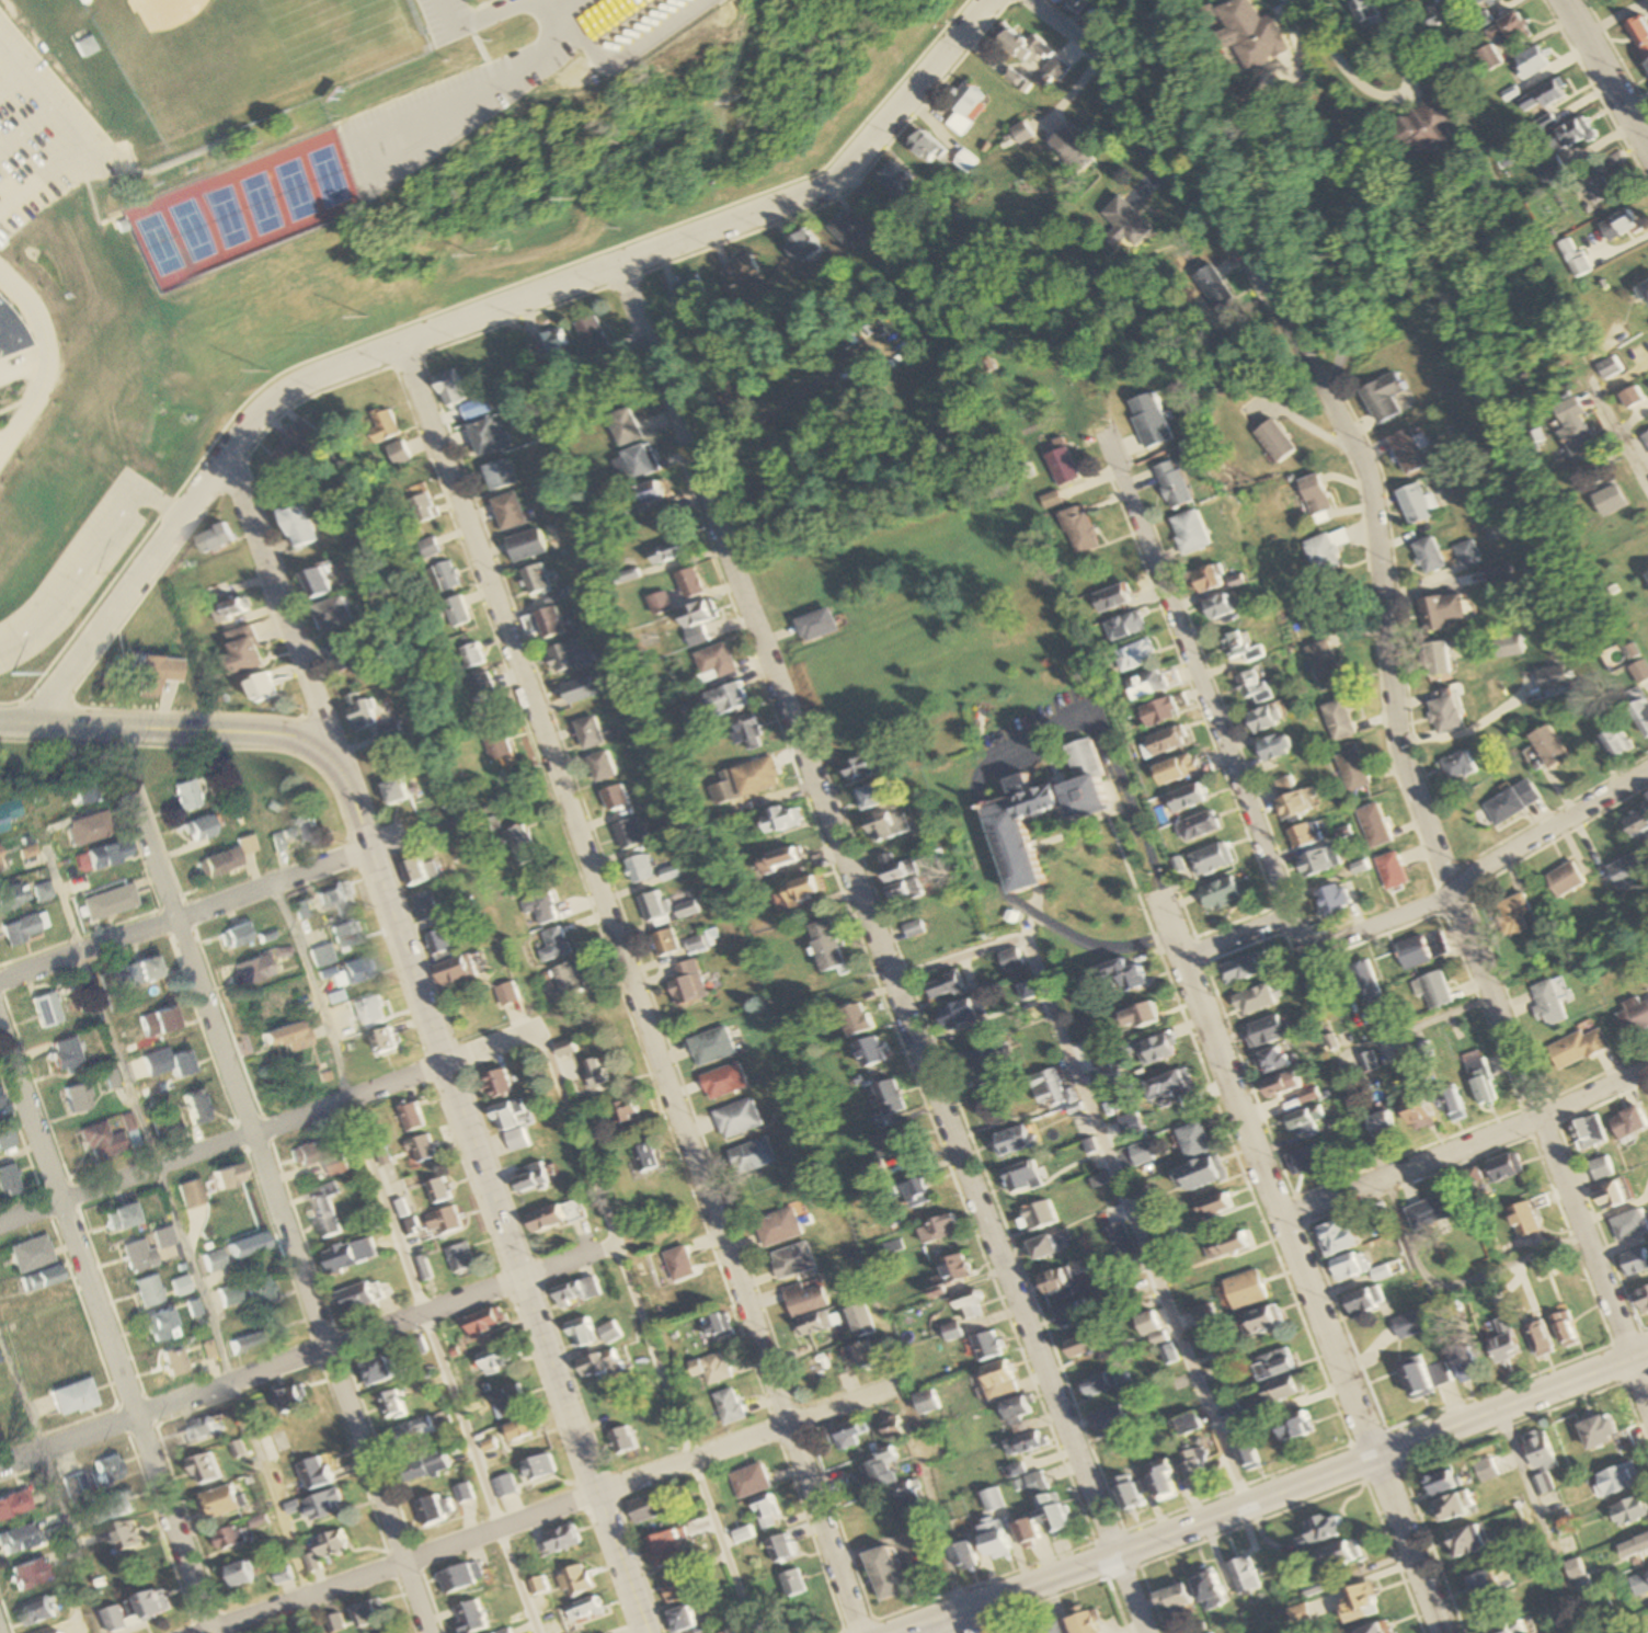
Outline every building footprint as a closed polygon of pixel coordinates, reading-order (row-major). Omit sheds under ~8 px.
[(26,346),(20,327),(5,304),(0,298),(0,354),(26,346)]
